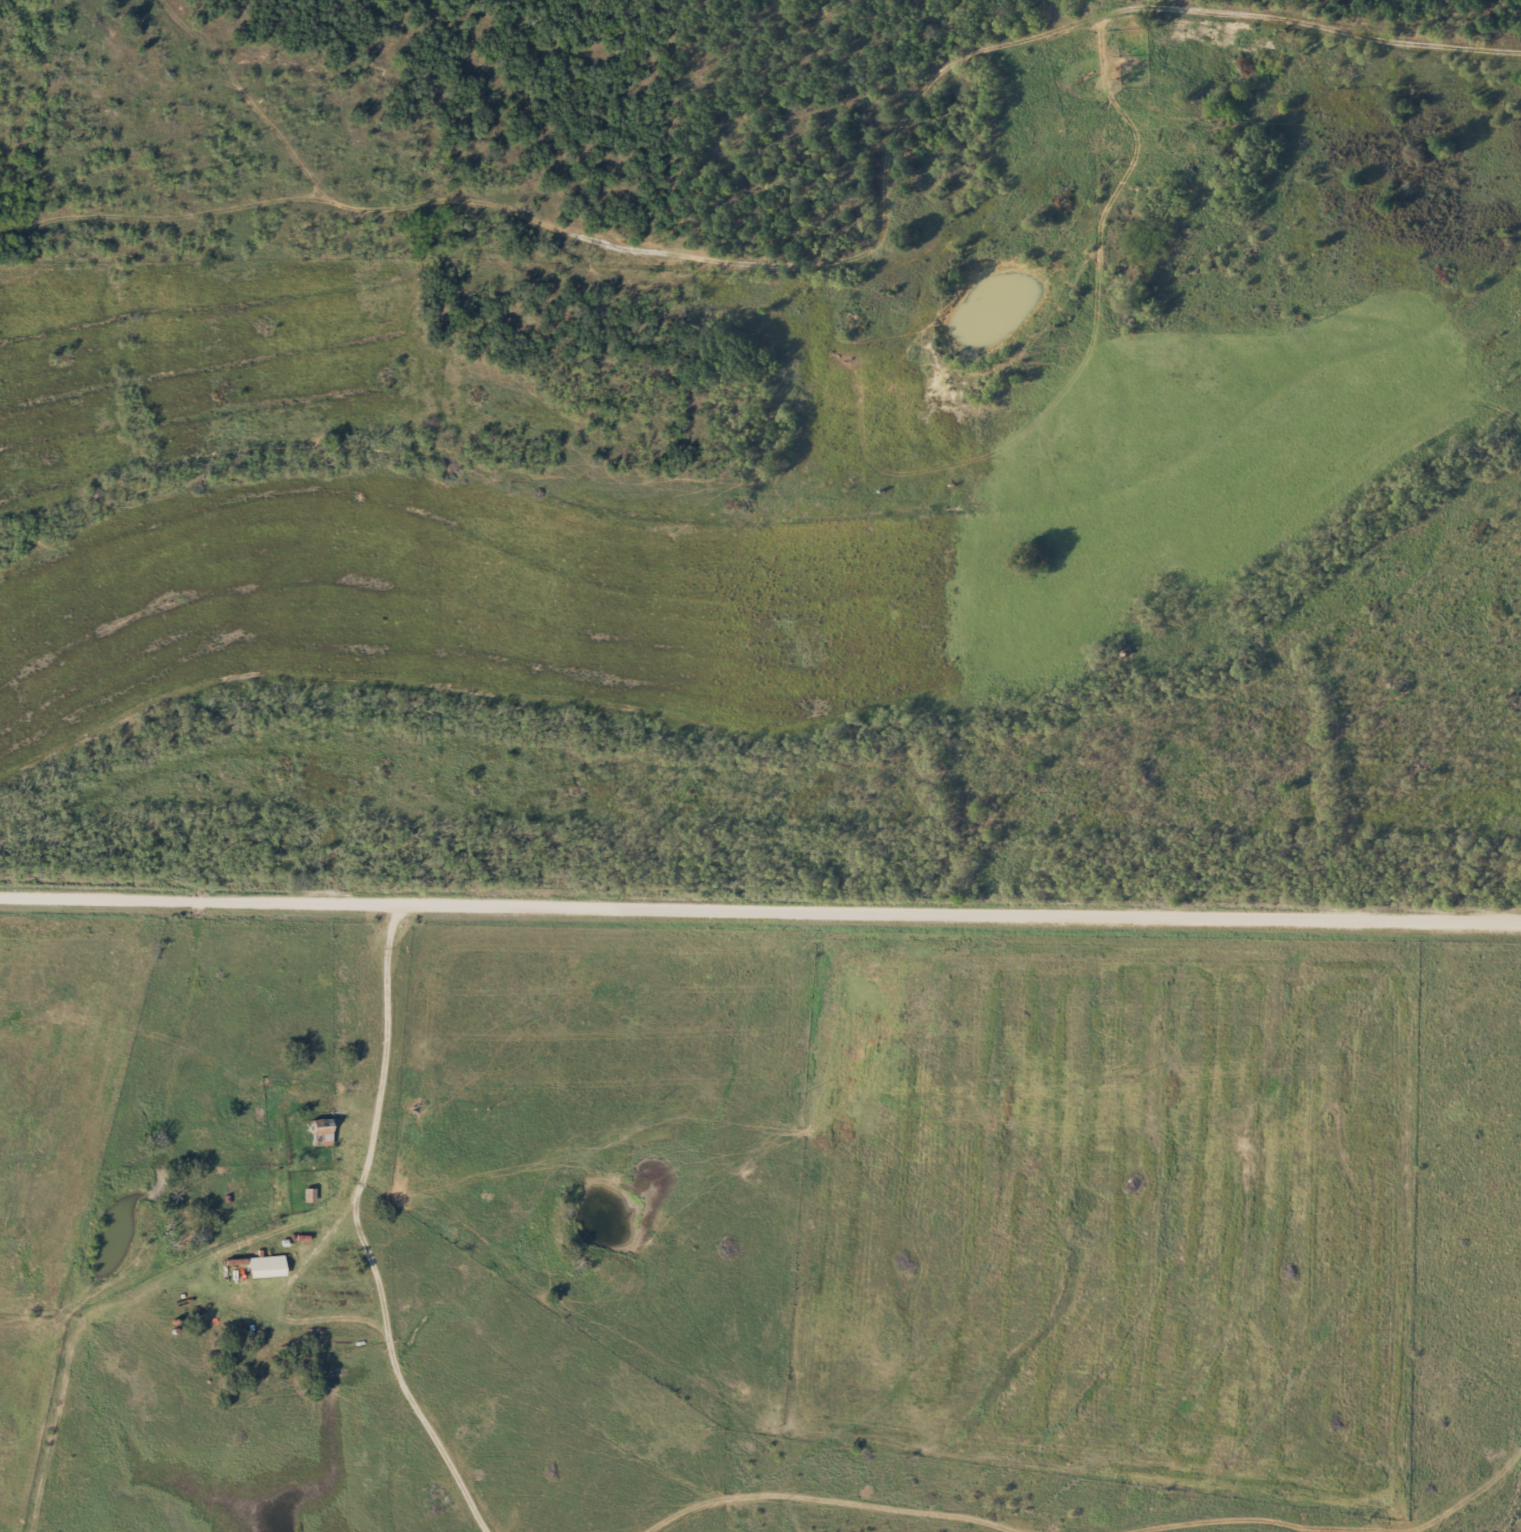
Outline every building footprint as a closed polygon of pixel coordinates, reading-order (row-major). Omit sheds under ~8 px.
[(311,1145),(332,1145),(332,1119),(311,1119),(311,1145)] [(286,1257),(248,1257),(248,1278),(286,1278),(286,1257)]
